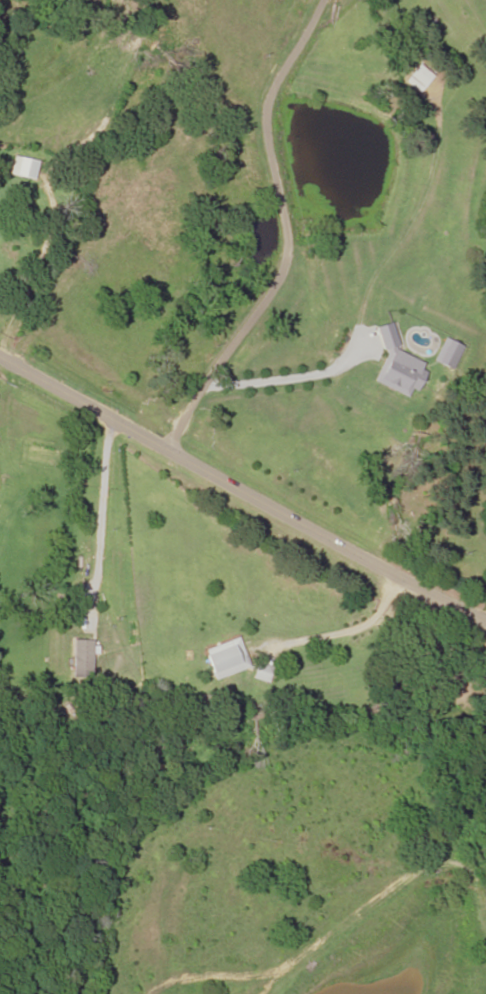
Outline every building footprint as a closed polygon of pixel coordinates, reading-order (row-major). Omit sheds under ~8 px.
[(33,180),(37,162),(18,158),(14,177),(33,180)] [(203,650),(213,681),(249,668),(239,638),(203,650)] [(272,667),(257,663),(253,679),(267,683),(272,667)]
